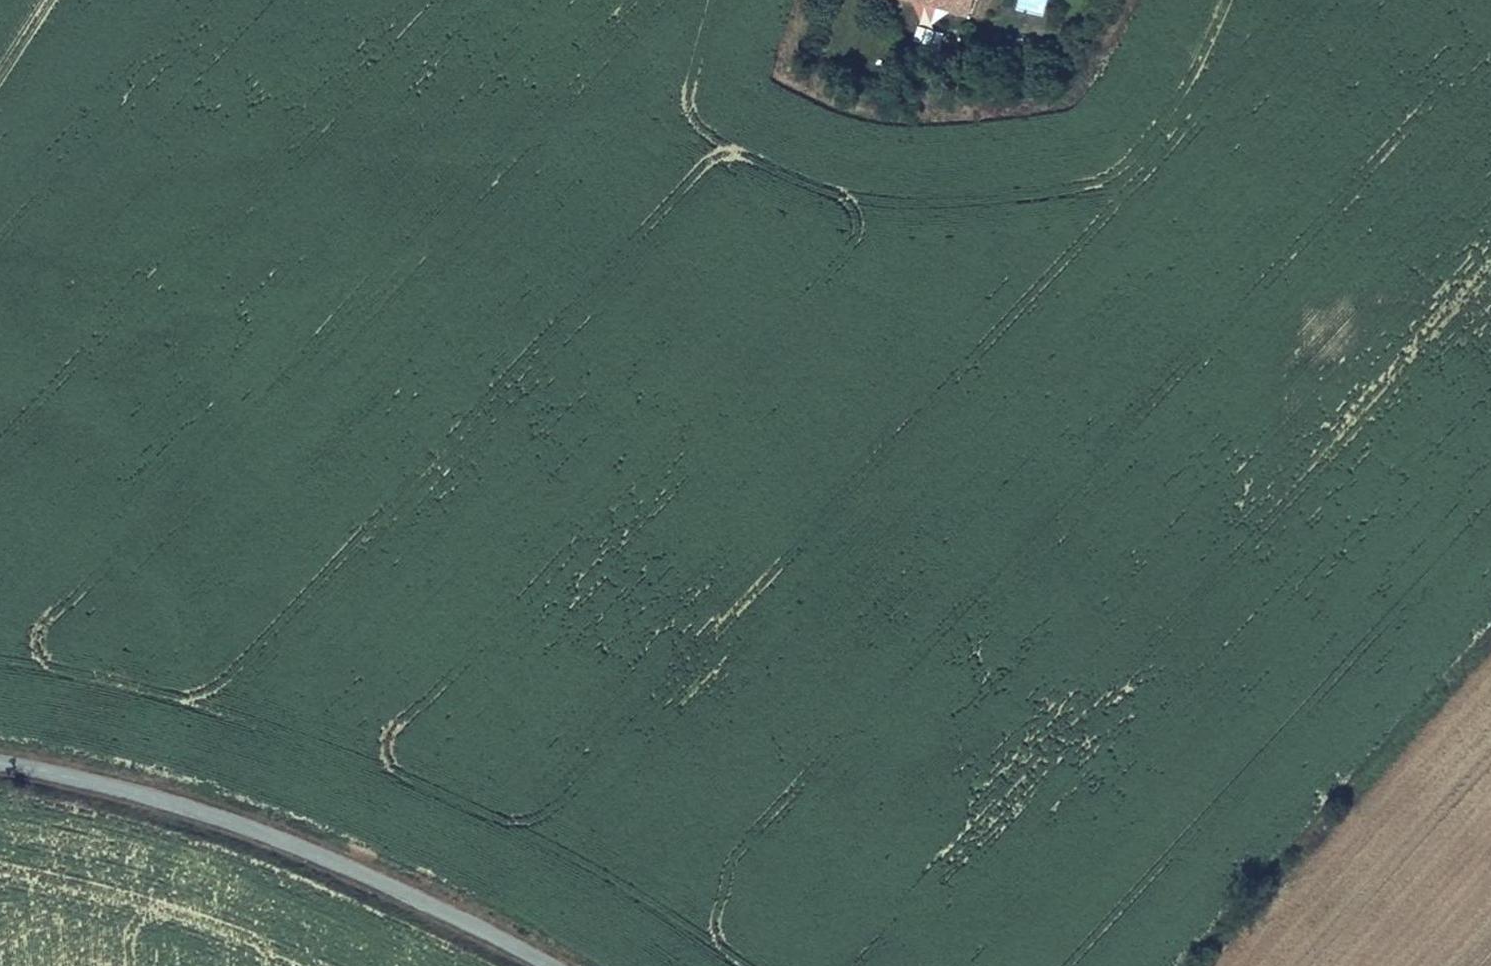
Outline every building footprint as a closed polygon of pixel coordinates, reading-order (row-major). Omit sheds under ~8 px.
[(964,15),(969,0),(905,0),(964,15)]
